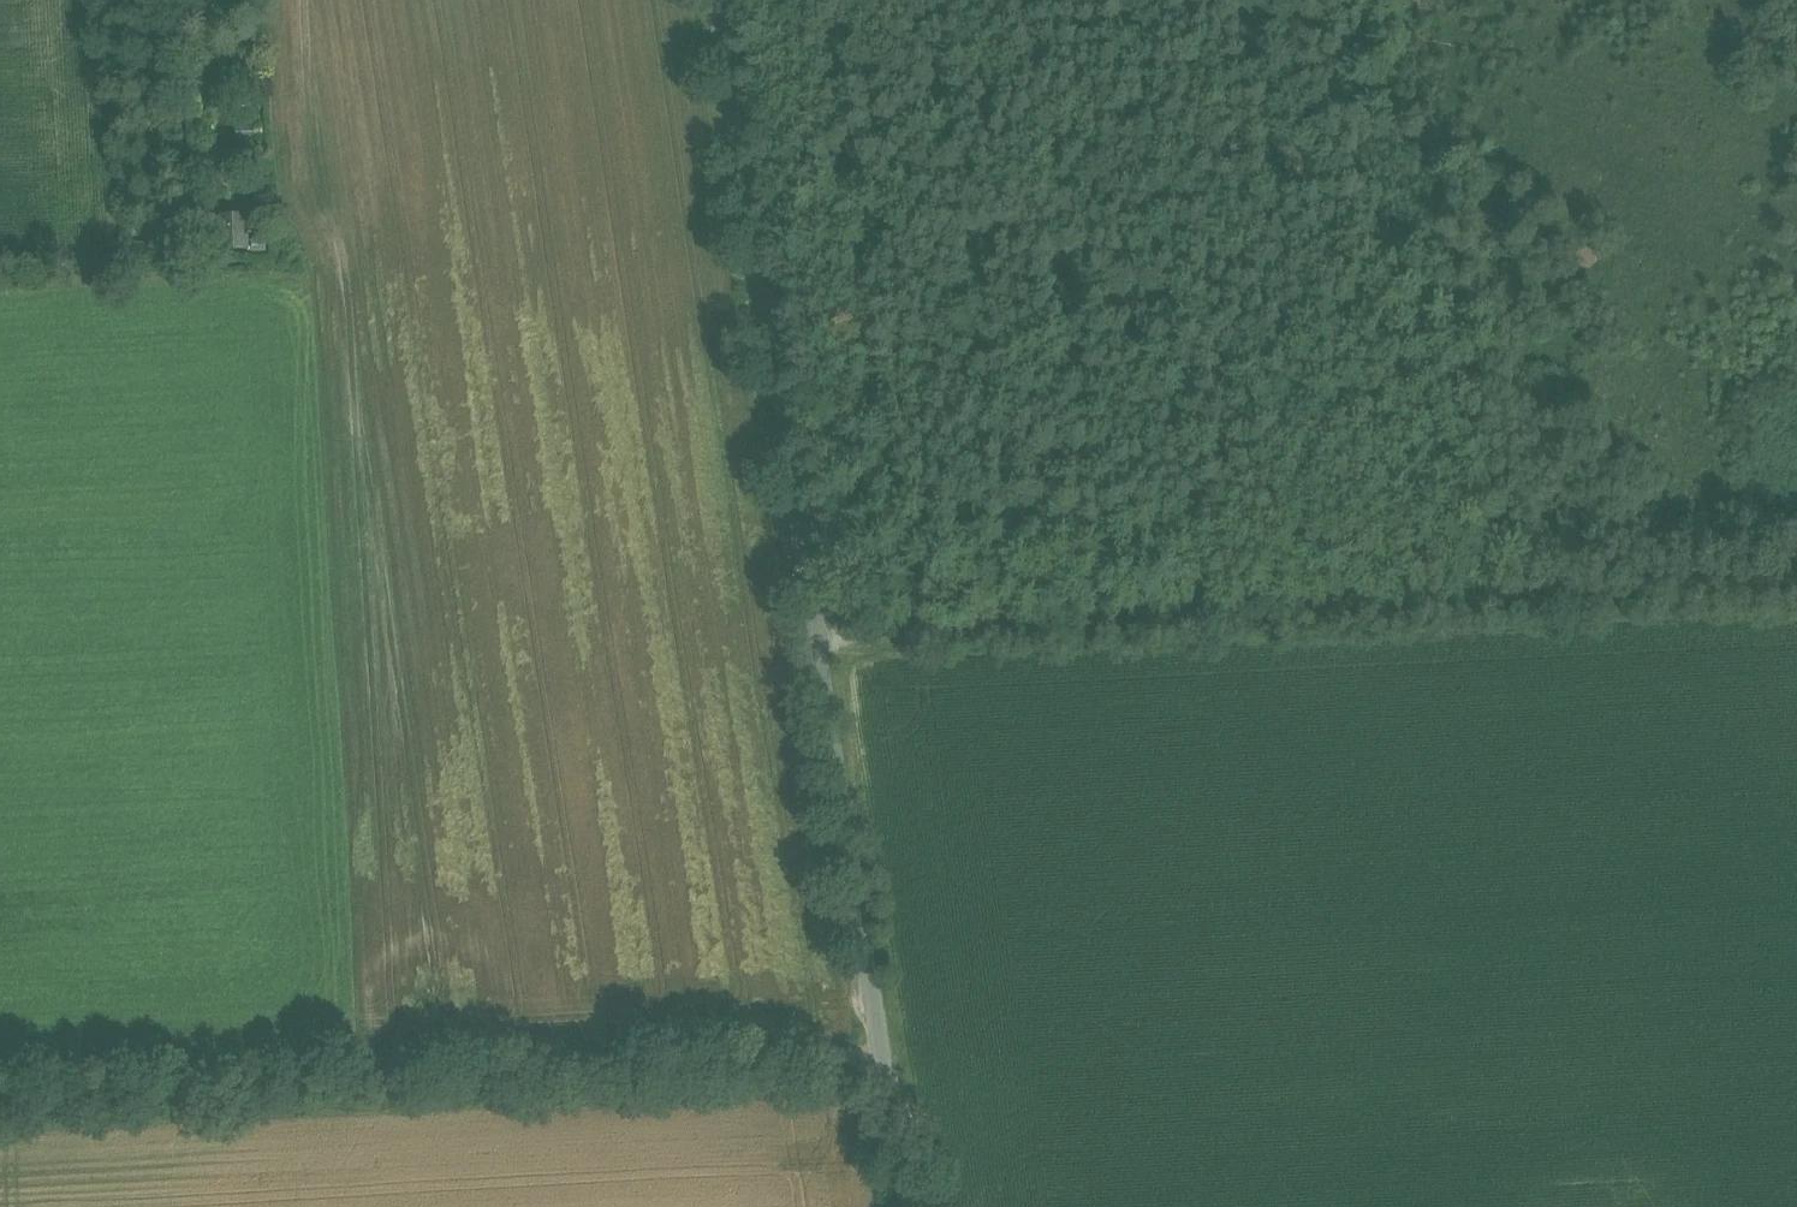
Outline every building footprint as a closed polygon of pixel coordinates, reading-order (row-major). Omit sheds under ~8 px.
[(245,215),(225,216),(226,247),(247,246),(245,215)]
